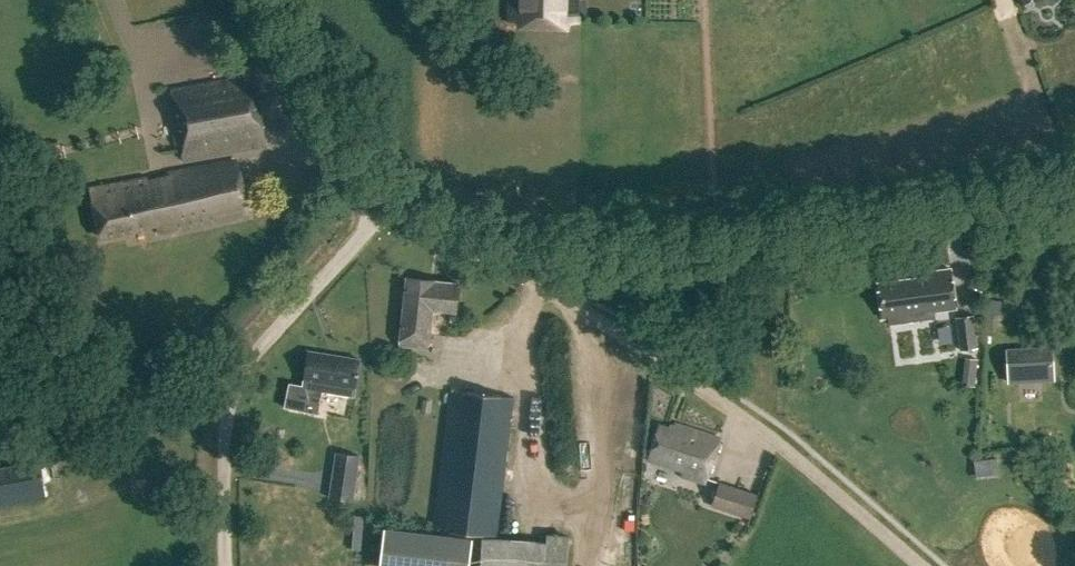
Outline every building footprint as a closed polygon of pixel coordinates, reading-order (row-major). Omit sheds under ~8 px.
[(577,21),(578,0),(509,0),(509,19),(577,21)] [(170,89),(183,159),(266,144),(253,74),(170,89)] [(158,231),(246,212),(235,160),(167,173),(169,179),(148,183),(146,177),(89,188),(100,236),(156,223),(158,231)] [(916,276),(877,282),(882,317),(955,308),(950,267),(915,272),(916,276)] [(399,345),(428,348),(432,309),(455,311),(458,282),(406,277),(399,345)] [(954,317),(958,351),(977,348),(972,315),(954,317)] [(1053,379),(1052,347),(1007,350),(1008,381),(1053,379)] [(323,390),(354,397),(360,359),(307,351),(301,384),(288,382),(284,407),(318,413),(323,390)] [(449,529),(496,535),(513,396),(501,395),(501,394),(466,390),(466,391),(450,390),(434,526),(449,528),(449,529)] [(677,472),(704,481),(714,457),(719,440),(679,424),(676,431),(661,425),(649,458),(678,469),(677,472)] [(995,460),(971,463),(973,482),(997,480),(995,460)] [(0,504),(45,497),(39,462),(0,468),(0,504)] [(712,505),(749,517),(756,494),(719,482),(712,505)] [(481,565),(567,565),(569,536),(547,535),(546,543),(482,538),(481,565)] [(395,565),(474,565),(476,551),(384,540),(381,564),(395,565)]
